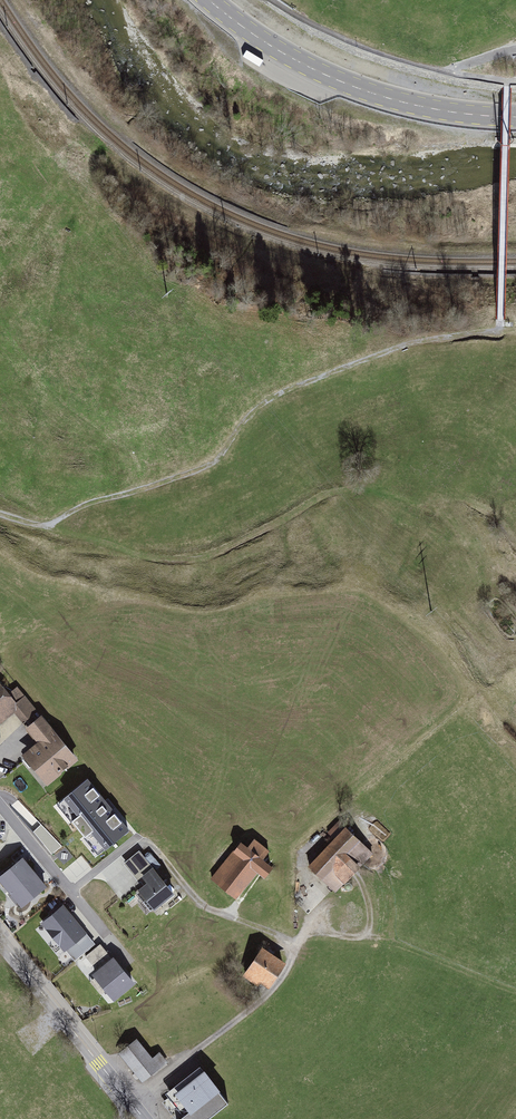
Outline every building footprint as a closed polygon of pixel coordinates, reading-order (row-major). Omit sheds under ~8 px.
[(81,765),(21,691),(14,697),(0,680),(0,729),(15,717),(39,746),(22,760),(47,792),(81,765)] [(87,779),(63,799),(106,850),(130,830),(87,779)] [(311,866),(337,894),(376,858),(350,830),(311,866)] [(241,845),(212,877),(235,898),(264,867),(241,845)] [(174,895),(139,851),(124,863),(142,887),(136,892),(153,912),(174,895)] [(0,876),(0,882),(21,908),(47,887),(23,858),(0,876)] [(109,884),(120,875),(112,865),(101,874),(109,884)] [(26,921),(39,909),(34,904),(22,915),(26,921)] [(84,933),(63,907),(43,923),(64,949),(84,933)] [(284,964),(264,950),(246,977),(266,991),(284,964)] [(135,985),(113,958),(92,976),(114,1002),(135,985)] [(138,1039),(119,1054),(143,1084),(169,1064),(160,1052),(153,1058),(138,1039)] [(228,1105),(200,1068),(166,1094),(184,1117),(182,1118),(210,1118),(228,1105)]
